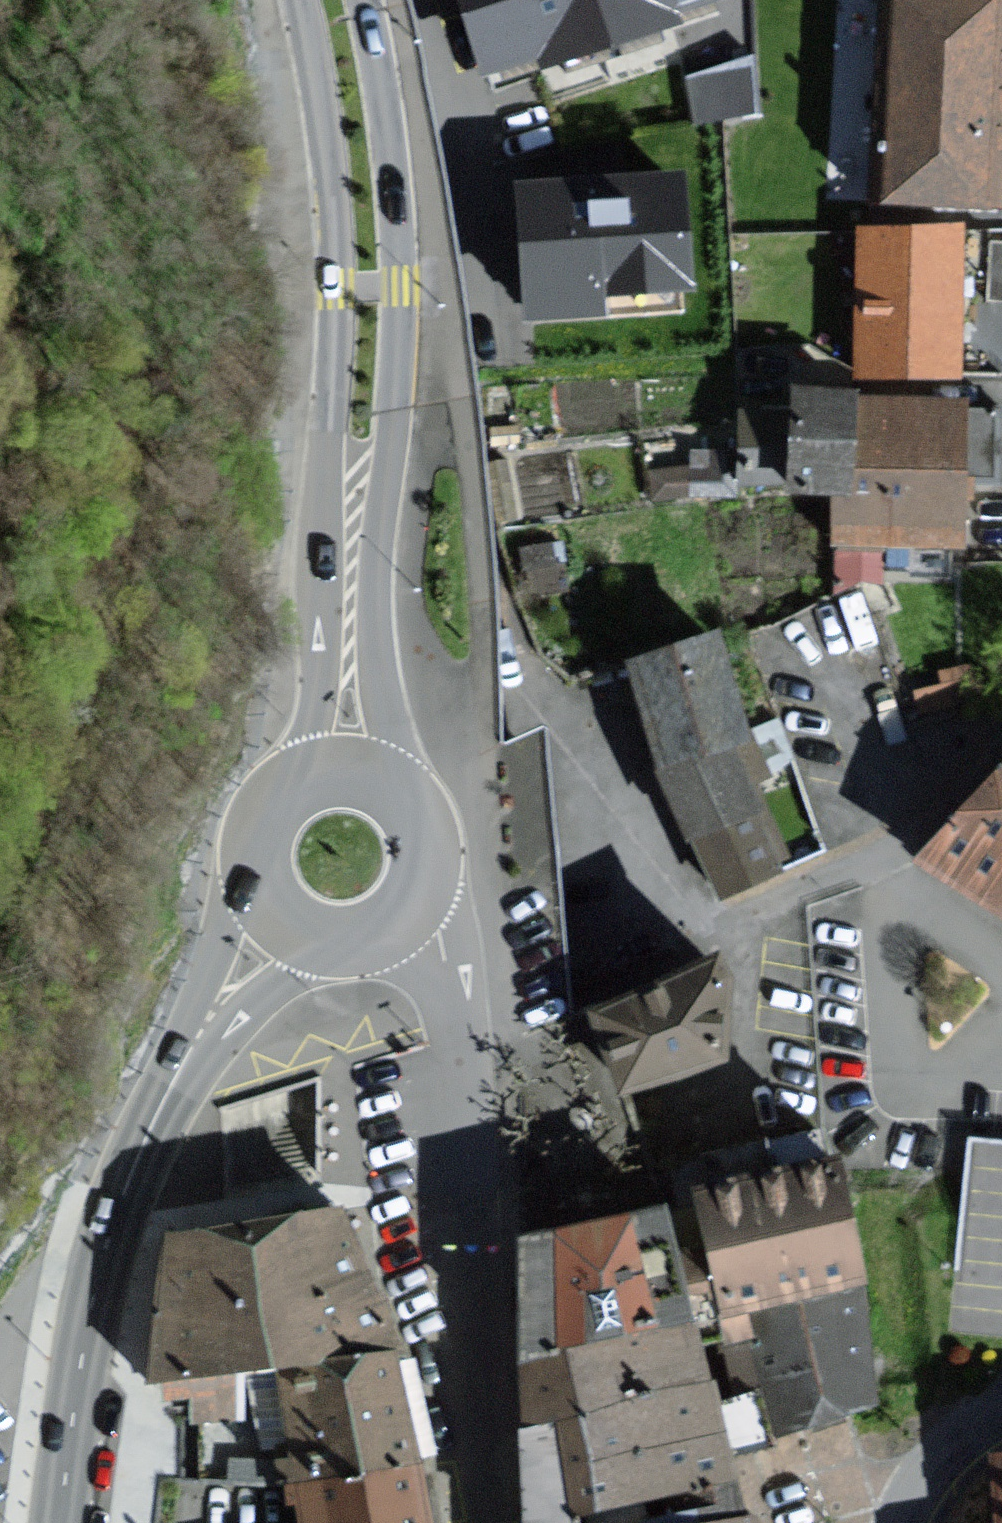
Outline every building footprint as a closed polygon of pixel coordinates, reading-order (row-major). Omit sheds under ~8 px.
[(469,78),(716,0),(444,0),(469,78)] [(874,197),(991,202),(999,0),(882,0),(874,197)] [(684,64),(694,114),(757,101),(748,52),(684,64)] [(673,179),(500,193),(510,323),(683,310),(673,179)] [(953,231),(850,228),(846,377),(949,380),(953,231)] [(821,393),(783,392),(780,496),(822,497),(820,550),(955,554),(956,531),(957,493),(993,494),(996,409),(839,404),(840,394),(821,393)] [(729,488),(730,439),(686,439),(686,453),(647,453),(647,488),(729,488)] [(617,662),(648,772),(732,748),(701,638),(617,662)] [(732,748),(648,772),(679,840),(757,805),(732,748)] [(895,858),(1001,927),(1001,752),(895,858)] [(783,861),(757,805),(679,840),(705,896),(783,861)] [(712,963),(577,1014),(608,1092),(713,1059),(712,963)] [(681,1195),(705,1315),(711,1345),(743,1341),(740,1310),(852,1289),(825,1152),(679,1185),(681,1195)] [(500,1237),(502,1368),(705,1315),(681,1195),(660,1200),(500,1237)] [(159,1238),(136,1392),(261,1373),(388,1354),(368,1311),(326,1217),(159,1238)] [(850,1410),(867,1403),(852,1289),(740,1310),(743,1341),(764,1444),(777,1439),(850,1410)] [(694,1381),(687,1350),(711,1345),(705,1315),(502,1368),(505,1431),(694,1381)] [(687,1350),(694,1381),(711,1438),(716,1461),(764,1444),(743,1341),(711,1345),(687,1350)] [(398,1422),(388,1354),(261,1373),(279,1484),(405,1465),(398,1422)] [(711,1438),(694,1381),(505,1431),(507,1478),(711,1438)] [(711,1438),(507,1478),(510,1522),(564,1522),(564,1519),(723,1488),(716,1461),(711,1438)] [(974,1457),(976,1522),(1001,1522),(1001,1457),(974,1457)] [(285,1522),(414,1522),(405,1465),(279,1484),(285,1522)]
